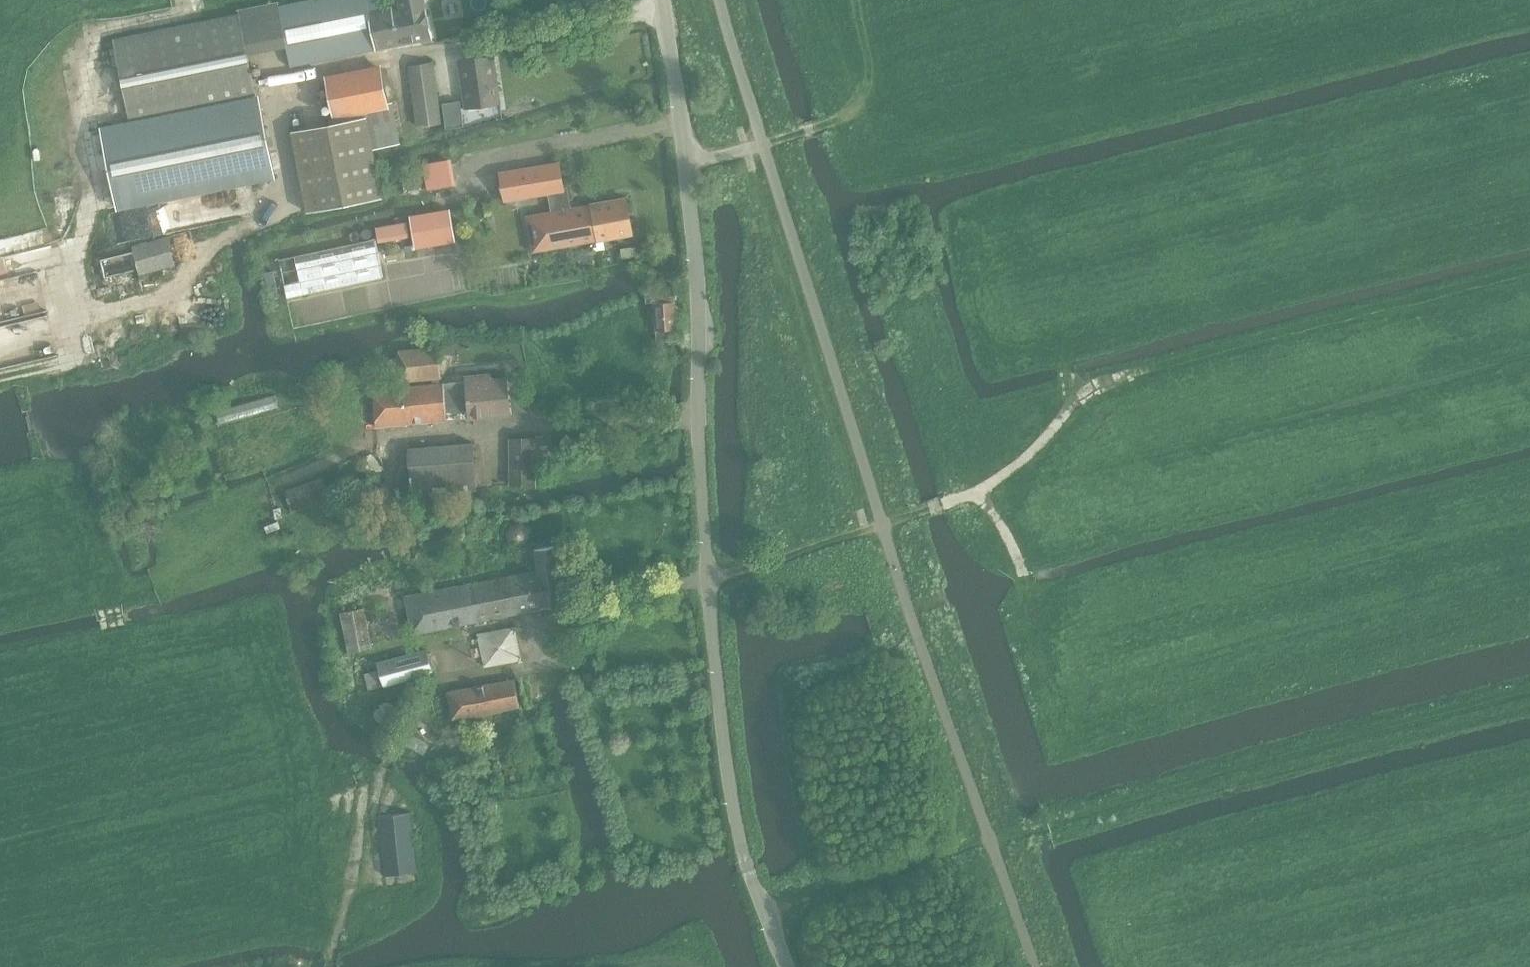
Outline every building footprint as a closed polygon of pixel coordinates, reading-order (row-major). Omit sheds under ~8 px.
[(399,46),(433,39),(425,0),(399,0),(400,5),(384,9),(382,0),(314,0),(279,7),(291,67),(377,50),(399,46)] [(448,17),(465,13),(462,0),(446,0),(444,0),(448,17)] [(114,39),(125,96),(131,124),(102,130),(117,207),(274,175),(239,14),(114,39)] [(493,56),(459,61),(465,108),(500,103),(493,56)] [(441,122),(432,63),(409,66),(417,126),(441,122)] [(335,113),(336,117),(389,106),(381,68),(325,80),(333,114),(335,113)] [(464,126),(460,101),(442,103),(446,129),(464,126)] [(383,197),(367,117),(291,132),(307,212),(383,197)] [(454,187),(451,164),(430,167),(434,190),(454,187)] [(633,235),(629,214),(626,197),(585,205),(571,208),(567,187),(564,188),(559,164),(500,174),(505,199),(556,190),(559,210),(527,216),(533,252),(594,241),(595,247),(597,248),(604,247),(603,240),(633,235)] [(414,241),(454,235),(450,209),(410,216),(414,241)] [(407,223),(376,228),(379,243),(409,237),(407,223)] [(133,252),(100,260),(105,277),(138,269),(139,275),(197,260),(190,231),(132,246),(133,252)] [(383,279),(375,240),(279,260),(287,299),(383,279)] [(657,331),(656,331),(657,342),(676,341),(673,287),(650,288),(650,292),(646,292),(647,303),(655,303),(657,331)] [(58,354),(49,313),(0,323),(0,367),(58,354)] [(400,382),(438,378),(441,378),(441,377),(440,377),(437,346),(397,351),(400,382)] [(465,376),(465,380),(373,390),(372,390),(376,428),(377,428),(377,427),(445,420),(445,421),(446,421),(445,412),(468,410),(469,418),(510,414),(506,376),(491,378),(490,373),(465,376)] [(279,407),(275,395),(217,412),(220,424),(279,407)] [(548,469),(548,437),(510,437),(510,484),(535,484),(535,469),(548,469)] [(472,443),(408,448),(412,496),(477,491),(472,443)] [(330,499),(323,480),(285,493),(292,513),(330,499)] [(511,526),(507,533),(509,541),(516,545),(524,543),(528,536),(526,528),(519,524),(511,526)] [(413,634),(565,606),(556,547),(526,552),(529,569),(531,569),(532,572),(406,596),(413,634)] [(371,649),(369,642),(362,605),(338,610),(347,654),(371,649)] [(481,629),(484,664),(522,660),(519,626),(481,629)] [(369,690),(403,681),(432,673),(427,650),(378,662),(380,670),(365,674),(369,690)] [(519,707),(514,679),(446,692),(452,720),(519,707)] [(411,734),(405,743),(424,755),(429,746),(411,734)] [(417,872),(415,851),(410,813),(378,816),(385,876),(417,872)]
